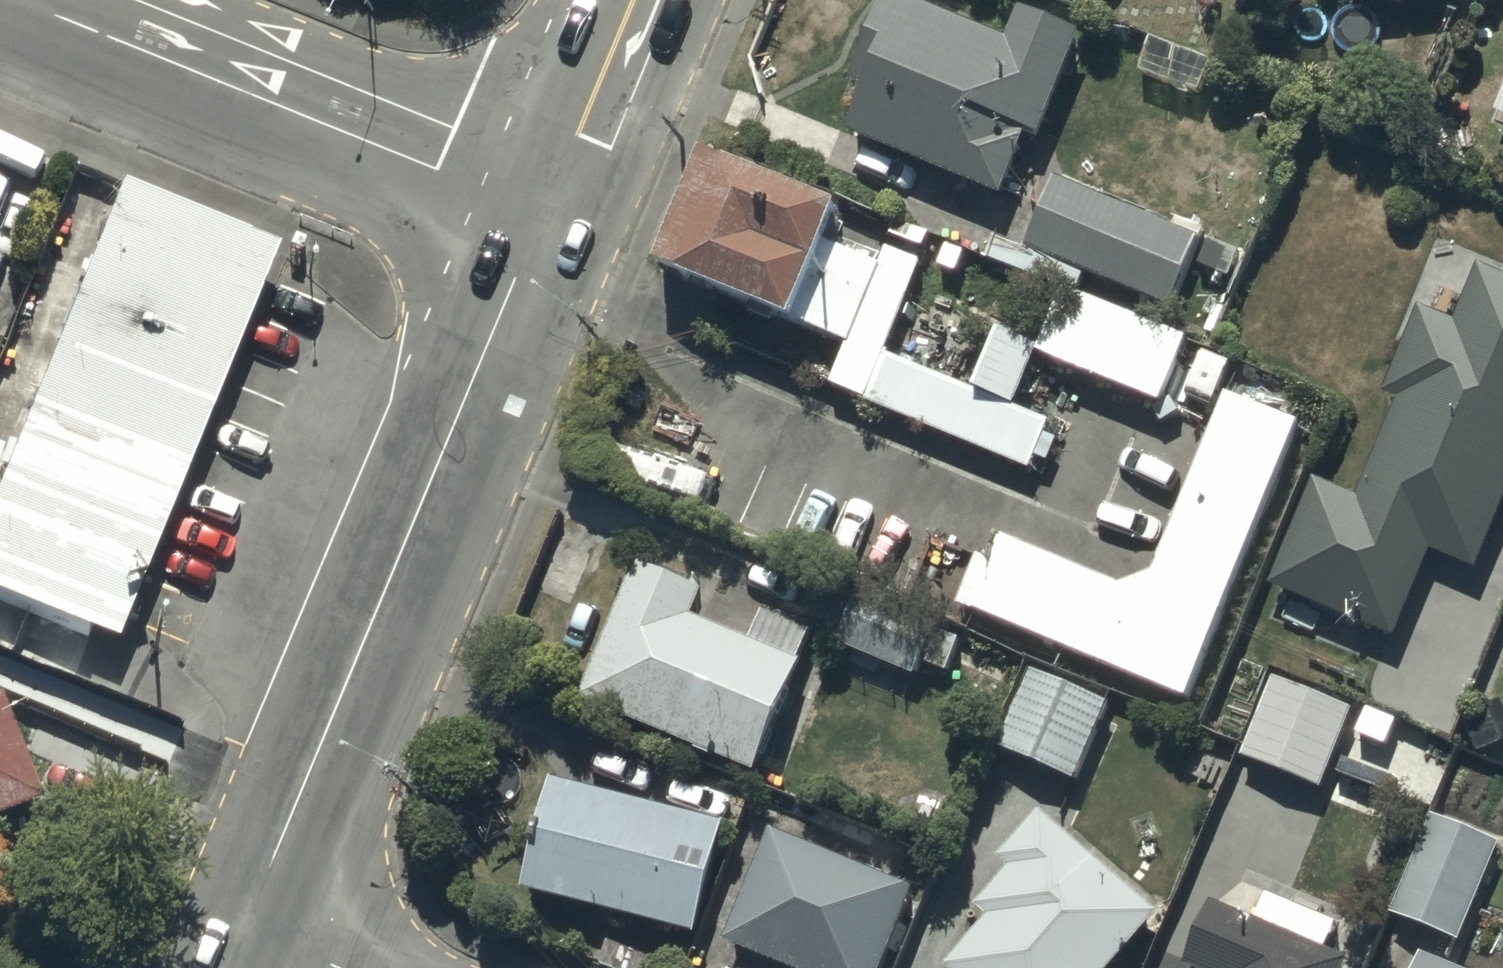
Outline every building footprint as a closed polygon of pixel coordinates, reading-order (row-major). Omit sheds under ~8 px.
[(848,127),(1006,188),(1031,124),(1042,128),(1083,25),(1022,2),(1012,28),(939,0),(885,0),(855,75),(866,80),(848,127)] [(712,159),(669,271),(805,327),(803,332),(856,353),(835,405),(1037,483),(1041,473),(1052,477),(1062,452),(1043,445),(1049,429),(1026,420),(1046,369),(1165,415),(1191,348),(1085,307),(1091,290),(1174,322),(1203,249),(1057,193),(1041,234),(1005,219),(992,252),(1000,255),(989,285),(1021,297),(1024,288),(1068,305),(1046,361),(1002,344),(979,403),(888,367),(915,298),(884,286),(888,276),(833,255),(849,212),(712,159)] [(129,178),(0,493),(0,561),(118,609),(271,236),(129,178)] [(1273,578),(1396,628),(1430,544),(1478,563),(1502,500),(1502,269),(1480,260),(1457,317),(1422,303),(1388,388),(1398,392),(1359,488),(1318,471),(1273,578)] [(1002,542),(973,609),(1191,701),(1304,429),(1227,396),(1159,575),(1123,590),(1002,542)] [(705,583),(636,556),(581,694),(759,765),(814,626),(761,605),(750,633),(694,610),(705,583)] [(934,625),(858,592),(839,637),(914,670),(934,625)] [(1110,696),(1029,664),(999,740),(1081,772),(1110,696)] [(1320,781),(1349,702),(1271,674),(1243,753),(1320,781)] [(40,794),(0,695),(0,812),(40,794)] [(553,771),(524,879),(699,926),(727,817),(553,771)] [(958,967),(1104,967),(1158,904),(1041,806),(1003,852),(1011,859),(977,899),(990,910),(949,960),(958,967)] [(1499,837),(1432,809),(1393,909),(1457,934),(1499,837)] [(915,882),(774,823),(728,936),(807,967),(880,967),(915,882)] [(1187,960),(1206,967),(1343,967),(1348,955),(1327,946),(1340,917),(1270,887),(1259,913),(1214,894),(1187,960)] [(1422,946),(1414,967),(1477,967),(1422,946)]
